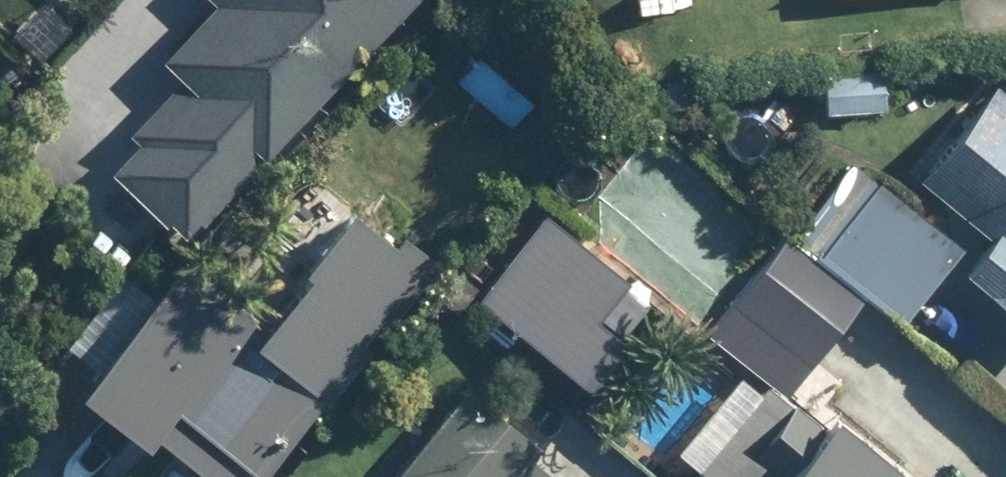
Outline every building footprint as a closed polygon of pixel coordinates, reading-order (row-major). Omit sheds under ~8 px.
[(413,0),(221,0),(225,4),(174,61),(191,76),(102,176),(187,253),(413,0)] [(1003,82),(932,172),(1005,231),(971,275),(1005,303),(1005,84),(1003,82)] [(849,152),(789,225),(874,294),(905,319),(965,246),(849,152)] [(541,218),(567,237),(543,270),(517,251),(486,292),(604,379),(638,333),(604,309),(636,267),(592,235),(611,208),(571,178),(541,218)] [(441,261),(352,188),(296,257),(316,273),(274,324),(197,260),(165,299),(134,274),(64,358),(209,476),(262,476),(441,261)] [(874,294),(789,225),(712,321),(797,389),(874,294)] [(678,448),(713,476),(930,476),(845,406),(827,427),(756,368),(678,448)] [(476,379),(392,476),(570,476),(541,452),(549,442),(476,379)]
